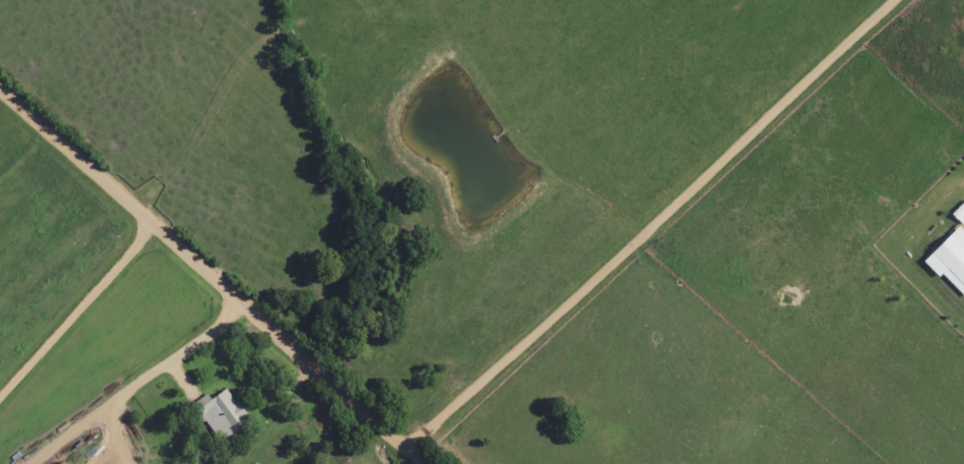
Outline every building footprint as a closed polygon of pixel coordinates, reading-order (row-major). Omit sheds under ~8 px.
[(213,443),(242,420),(216,387),(187,410),(213,443)]
